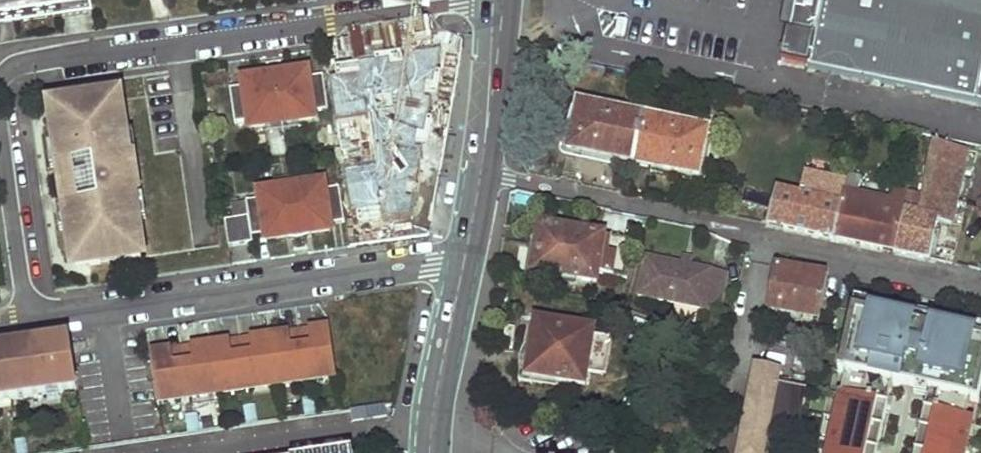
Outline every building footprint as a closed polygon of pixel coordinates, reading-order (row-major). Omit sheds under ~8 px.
[(30,21),(28,10),(55,6),(55,9),(62,8),(63,17),(92,13),(90,0),(0,0),(0,26),(30,21)] [(810,68),(821,16),(796,11),(799,0),(788,0),(775,61),(810,68)] [(796,11),(821,16),(810,68),(980,104),(980,0),(799,0),(796,11)] [(28,10),(30,21),(63,17),(62,8),(55,9),(55,6),(28,10)] [(403,77),(397,38),(374,41),(375,52),(378,70),(380,80),(380,82),(383,100),(421,94),(426,93),(425,87),(423,73),(403,77)] [(435,65),(422,67),(423,73),(425,87),(438,85),(435,65)] [(369,131),(371,145),(389,142),(380,82),(380,80),(378,70),(363,72),(366,91),(368,101),(358,102),(360,113),(363,113),(366,131),(369,131)] [(247,87),(232,89),(237,125),(251,123),(253,132),(271,129),(269,120),(294,117),(296,125),(315,122),(314,114),(329,111),(323,76),(309,78),(308,72),(290,75),(290,80),(264,84),(263,79),(246,81),(247,87)] [(290,80),(290,75),(287,74),(284,73),(281,73),(279,73),(276,73),(273,74),(269,75),(265,77),(263,79),(264,84),(290,80)] [(368,101),(366,91),(356,92),(358,102),(368,101)] [(389,142),(407,140),(427,137),(421,94),(383,100),(389,142)] [(55,118),(52,118),(55,146),(56,150),(63,149),(66,168),(83,166),(128,159),(126,147),(129,146),(128,135),(125,114),(122,115),(120,101),(68,110),(68,116),(55,118)] [(635,155),(644,116),(579,101),(570,140),(587,145),(586,153),(604,157),(606,149),(635,155)] [(68,116),(68,110),(54,111),(55,118),(68,116)] [(703,169),(711,131),(644,116),(635,155),(667,162),(665,170),(683,175),(686,165),(703,169)] [(355,140),(354,128),(342,130),(343,141),(355,140)] [(136,134),(128,135),(129,146),(126,147),(128,159),(136,158),(139,157),(136,134)] [(968,147),(933,139),(922,197),(908,194),(896,252),(931,259),(939,222),(950,224),(955,209),(964,210),(970,179),(962,177),(968,147)] [(400,215),(402,231),(418,228),(414,190),(411,172),(416,171),(412,153),(409,153),(407,140),(389,142),(400,215)] [(586,153),(587,145),(570,140),(568,149),(586,153)] [(381,187),(384,217),(400,215),(389,142),(371,145),(373,157),(370,158),(372,178),(379,177),(381,187)] [(55,146),(48,147),(52,170),(66,168),(63,149),(56,150),(55,146)] [(633,163),(635,155),(606,149),(604,157),(633,163)] [(665,170),(667,162),(635,155),(633,163),(665,170)] [(128,159),(83,166),(85,176),(67,178),(71,202),(88,199),(89,206),(133,200),(142,199),(136,158),(128,159)] [(701,179),(703,169),(686,165),(683,175),(701,179)] [(85,176),(83,166),(66,168),(67,178),(85,176)] [(416,171),(411,172),(414,190),(436,190),(439,173),(416,171)] [(834,238),(846,181),(806,173),(802,189),(776,185),(767,224),(834,238)] [(860,178),(847,175),(846,181),(834,238),(896,252),(908,194),(894,192),(892,201),(858,193),(860,178)] [(247,202),(246,202),(249,219),(252,237),(267,235),(268,241),(287,238),(286,232),(310,229),(311,235),(330,232),(329,226),(343,223),(337,188),(323,191),(322,184),(304,187),(305,194),(281,198),(280,191),(261,193),(262,200),(247,202)] [(142,199),(133,200),(135,211),(140,211),(142,222),(148,222),(144,198),(142,199)] [(89,206),(88,199),(71,202),(71,209),(89,206)] [(89,206),(71,209),(74,223),(67,224),(68,235),(70,255),(74,255),(75,263),(83,262),(84,269),(143,260),(140,242),(144,242),(142,222),(140,211),(135,211),(133,200),(89,206)] [(71,209),(57,211),(61,236),(68,235),(67,224),(74,223),(71,209)] [(226,221),(230,247),(253,243),(252,237),(249,219),(226,221)] [(627,279),(633,243),(604,239),(604,236),(541,226),(538,246),(541,247),(537,274),(597,284),(598,275),(627,279)] [(286,232),(287,238),(289,239),(291,240),(294,240),(297,240),(300,240),(303,240),(305,239),(309,237),(311,235),(310,229),(286,232)] [(719,313),(727,275),(691,268),(681,266),(646,258),(638,296),(719,313)] [(693,261),(682,259),(681,266),(691,268),(693,261)] [(83,262),(75,263),(76,271),(84,269),(83,262)] [(768,312),(819,321),(827,276),(777,268),(768,312)] [(870,305),(855,301),(852,311),(868,314),(870,308),(870,305)] [(827,452),(878,452),(892,385),(901,387),(907,361),(905,361),(907,350),(909,350),(916,318),(870,308),(868,314),(852,311),(844,351),(854,353),(850,375),(846,392),(841,391),(827,452)] [(932,315),(918,312),(916,318),(909,350),(907,350),(905,361),(907,361),(901,387),(918,390),(921,375),(927,371),(928,366),(921,365),(931,321),(932,315)] [(611,340),(594,337),(594,330),(536,321),(532,343),(537,344),(532,378),(585,387),(588,373),(605,375),(611,340)] [(916,452),(962,452),(970,419),(964,418),(968,401),(973,379),(980,381),(980,339),(976,338),(978,332),(931,321),(921,365),(928,366),(927,371),(921,375),(918,390),(929,393),(928,399),(916,452)] [(152,358),(158,399),(188,394),(217,390),(247,386),(277,382),(306,377),(337,373),(330,333),(324,334),(323,329),(300,332),(276,336),(277,341),(271,341),(265,342),(265,338),(241,341),(217,345),(217,349),(211,350),(206,351),(205,346),(182,350),(158,353),(159,357),(152,358)] [(70,341),(64,342),(44,344),(35,346),(36,352),(28,353),(32,374),(26,374),(25,372),(11,374),(11,377),(6,377),(3,357),(0,357),(0,401),(47,394),(47,389),(58,388),(59,393),(77,390),(70,341)] [(0,351),(0,357),(3,357),(6,377),(11,377),(11,374),(25,372),(26,374),(32,374),(28,353),(36,352),(35,346),(22,348),(24,366),(11,368),(8,350),(0,351)] [(11,368),(24,366),(22,348),(8,350),(11,368)] [(844,351),(839,373),(850,375),(854,353),(844,351)] [(779,370),(756,366),(740,452),(765,452),(768,432),(798,437),(806,388),(777,383),(779,370)] [(337,378),(337,373),(306,377),(307,382),(337,378)] [(306,377),(277,382),(278,386),(307,382),(306,377)] [(979,403),(980,392),(980,381),(973,379),(968,401),(979,403)] [(277,382),(247,386),(248,391),(278,386),(277,382)] [(247,386),(217,390),(218,395),(248,391),(247,386)] [(217,390),(188,394),(189,399),(218,395),(217,390)] [(918,390),(916,397),(928,399),(929,393),(918,390)] [(188,394),(158,399),(159,403),(189,399),(188,394)]
